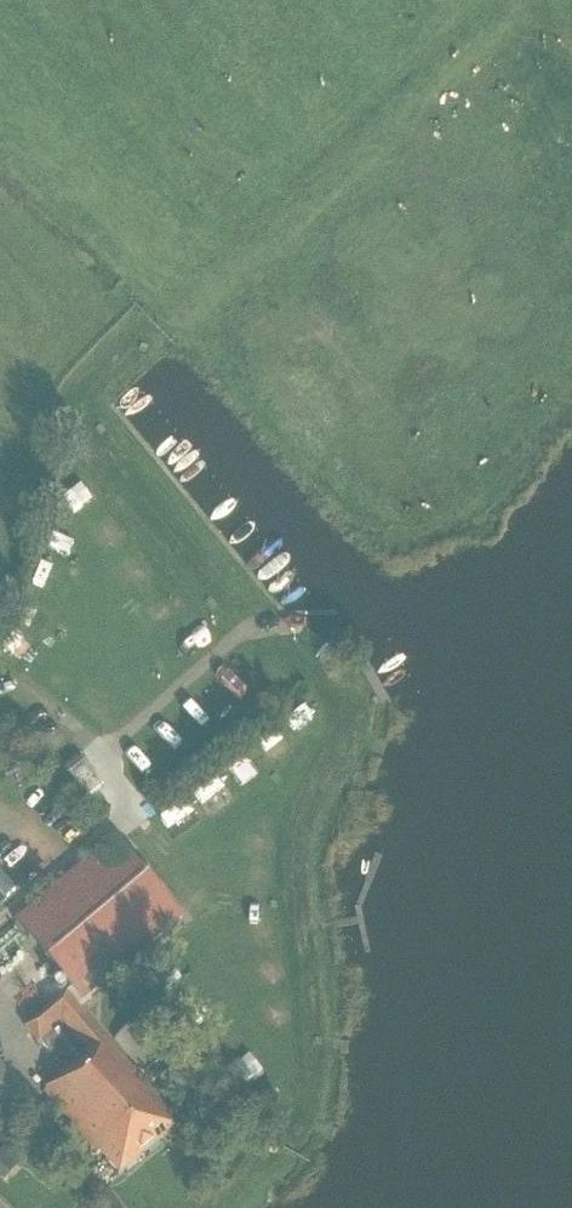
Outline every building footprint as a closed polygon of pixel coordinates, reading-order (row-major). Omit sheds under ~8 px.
[(308,696),(286,714),(306,738),(328,719),(308,696)] [(88,756),(71,769),(92,794),(108,780),(88,756)] [(178,831),(193,821),(181,802),(166,812),(178,831)] [(178,1125),(81,1011),(91,1003),(87,999),(181,919),(114,839),(14,924),(71,990),(25,1030),(39,1046),(41,1045),(64,1072),(59,1077),(61,1079),(44,1094),(97,1157),(100,1154),(119,1176),(178,1125)] [(19,886),(0,863),(0,901),(19,886)] [(141,1073),(176,1044),(148,1011),(113,1040),(141,1073)] [(249,1080),(264,1066),(251,1053),(236,1067),(249,1080)] [(152,1084),(166,1073),(159,1063),(144,1075),(152,1084)] [(30,1106),(0,1070),(0,1130),(1,1131),(30,1106)]
